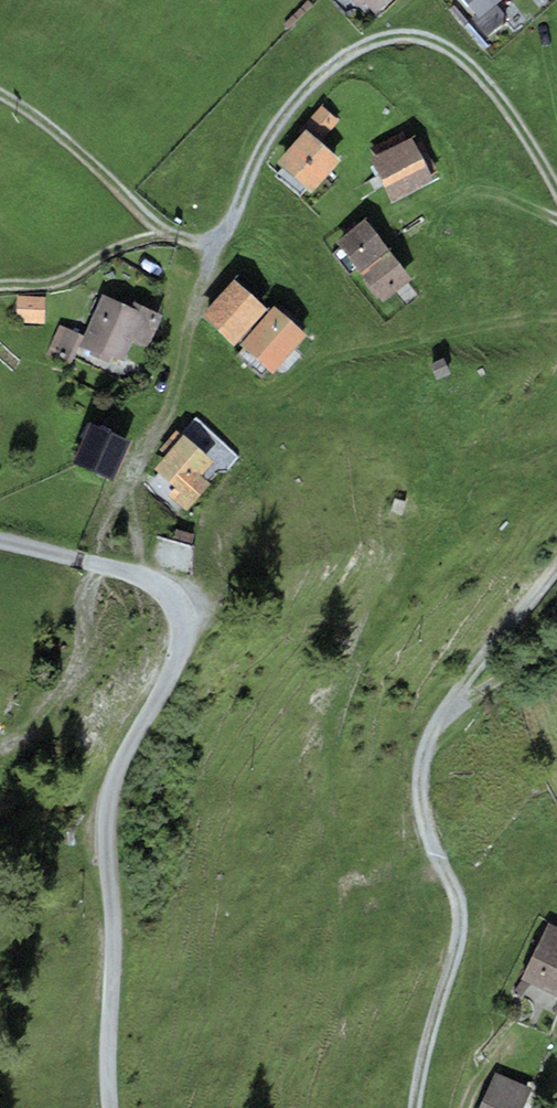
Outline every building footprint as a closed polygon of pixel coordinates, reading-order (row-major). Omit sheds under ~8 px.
[(375,13),(388,0),(362,0),(375,13)] [(479,15),(497,0),(466,0),(479,15)] [(306,129),(276,162),(310,193),(341,159),(320,141),(339,121),(321,105),(302,126),(306,129)] [(373,154),(368,157),(392,201),(433,180),(430,175),(437,171),(421,140),(415,143),(412,136),(407,139),(403,131),(370,148),(373,154)] [(365,218),(335,241),(360,273),(390,250),(365,218)] [(390,250),(360,273),(382,301),(412,278),(390,250)] [(235,278),(202,315),(233,343),(267,307),(235,278)] [(132,307),(102,294),(84,336),(59,325),(46,354),(70,364),(79,345),(90,351),(89,354),(109,362),(112,356),(124,361),(133,342),(149,349),(164,315),(134,302),(132,307)] [(46,297),(18,296),(17,322),(45,323),(46,297)] [(274,306),(241,344),(273,372),(306,333),(274,306)] [(131,442),(91,422),(72,461),(112,481),(131,442)] [(165,454),(153,468),(174,486),(168,494),(187,510),(210,483),(200,475),(213,461),(176,429),(159,449),(165,454)] [(191,572),(198,546),(160,536),(153,563),(191,572)] [(547,923),(521,979),(556,996),(556,928),(547,923)] [(496,1072),(479,1107),(524,1107),(533,1089),(496,1072)]
